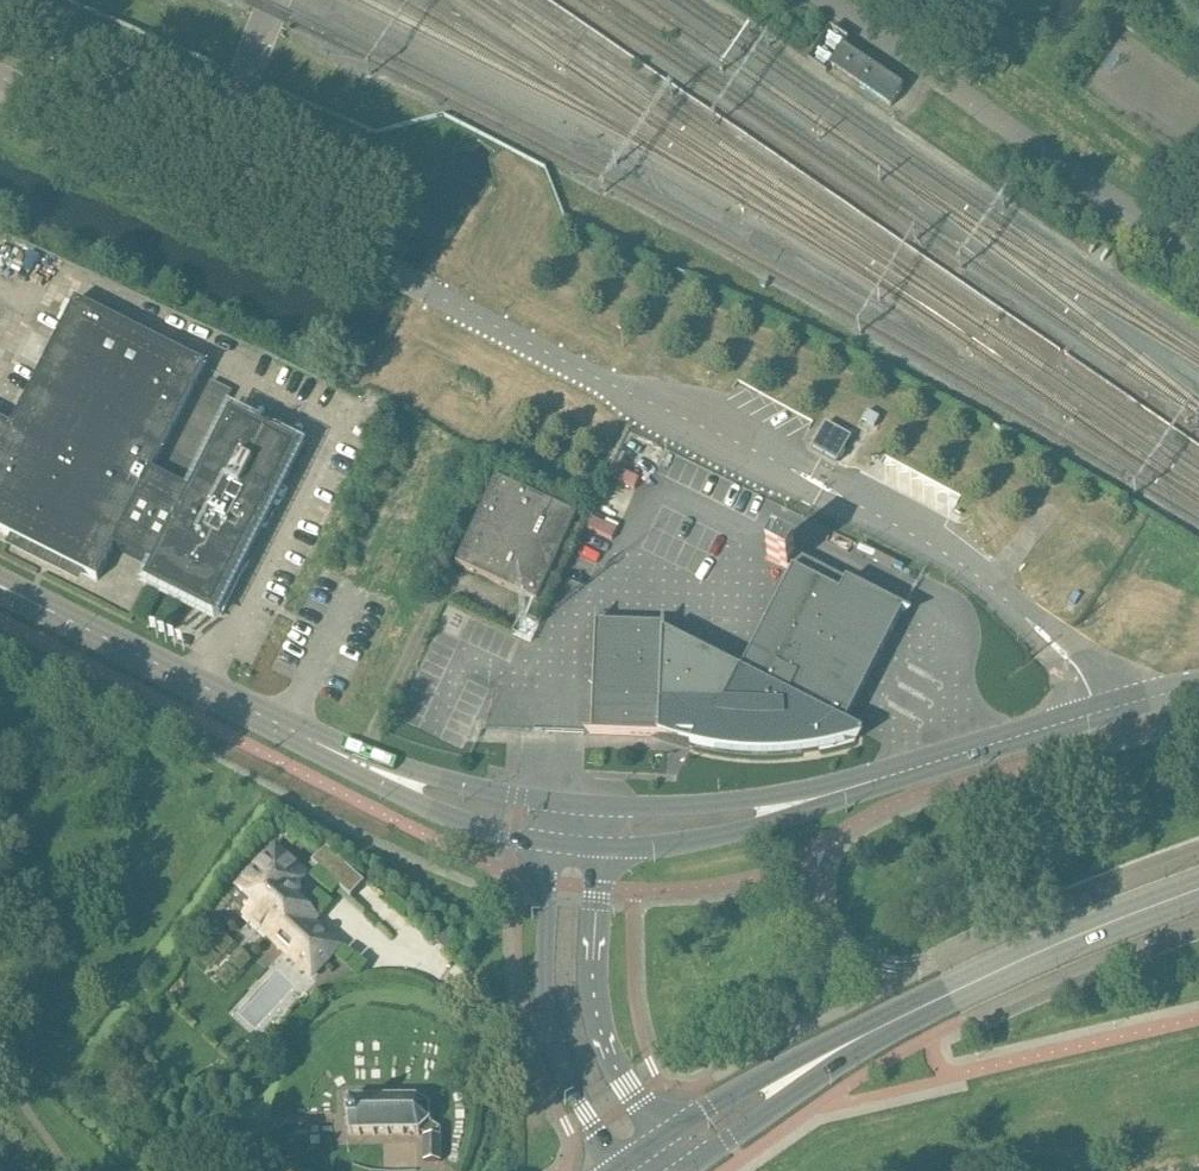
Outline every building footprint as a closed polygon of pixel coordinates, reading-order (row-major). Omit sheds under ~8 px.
[(843,46),(829,66),(890,107),(904,88),(843,46)] [(97,581),(113,549),(157,570),(151,582),(153,583),(188,601),(212,613),(294,451),(233,420),(195,495),(151,473),(205,366),(75,301),(11,428),(0,423),(0,532),(97,581)] [(817,440),(811,450),(837,464),(842,454),(851,438),(825,424),(817,440)] [(577,517),(496,479),(456,565),(537,603),(577,517)] [(853,733),(854,731),(844,726),(868,679),(902,612),(904,613),(904,611),(774,544),(767,559),(793,572),(765,626),(741,673),(671,638),(671,642),(664,641),(664,626),(662,626),(662,627),(598,625),(598,624),(596,624),(592,733),(591,733),(591,735),(676,738),(674,742),(691,747),(718,752),(745,755),(773,756),(800,754),(827,749),(853,743),(853,741),(850,741),(851,731),(853,733)] [(313,924),(318,919),(297,900),(298,899),(299,897),(299,895),(299,893),(299,892),(299,890),(298,888),(296,887),(306,876),(276,848),(237,890),(254,906),(245,916),(269,938),(273,934),(288,948),(284,952),(312,978),(339,948),(313,924)] [(313,863),(351,898),(364,884),(328,851),(326,849),(326,850),(313,863)] [(416,1099),(347,1100),(348,1134),(419,1133),(421,1131),(425,1136),(425,1137),(424,1137),(424,1163),(441,1163),(441,1130),(430,1123),(430,1108),(416,1099)]
